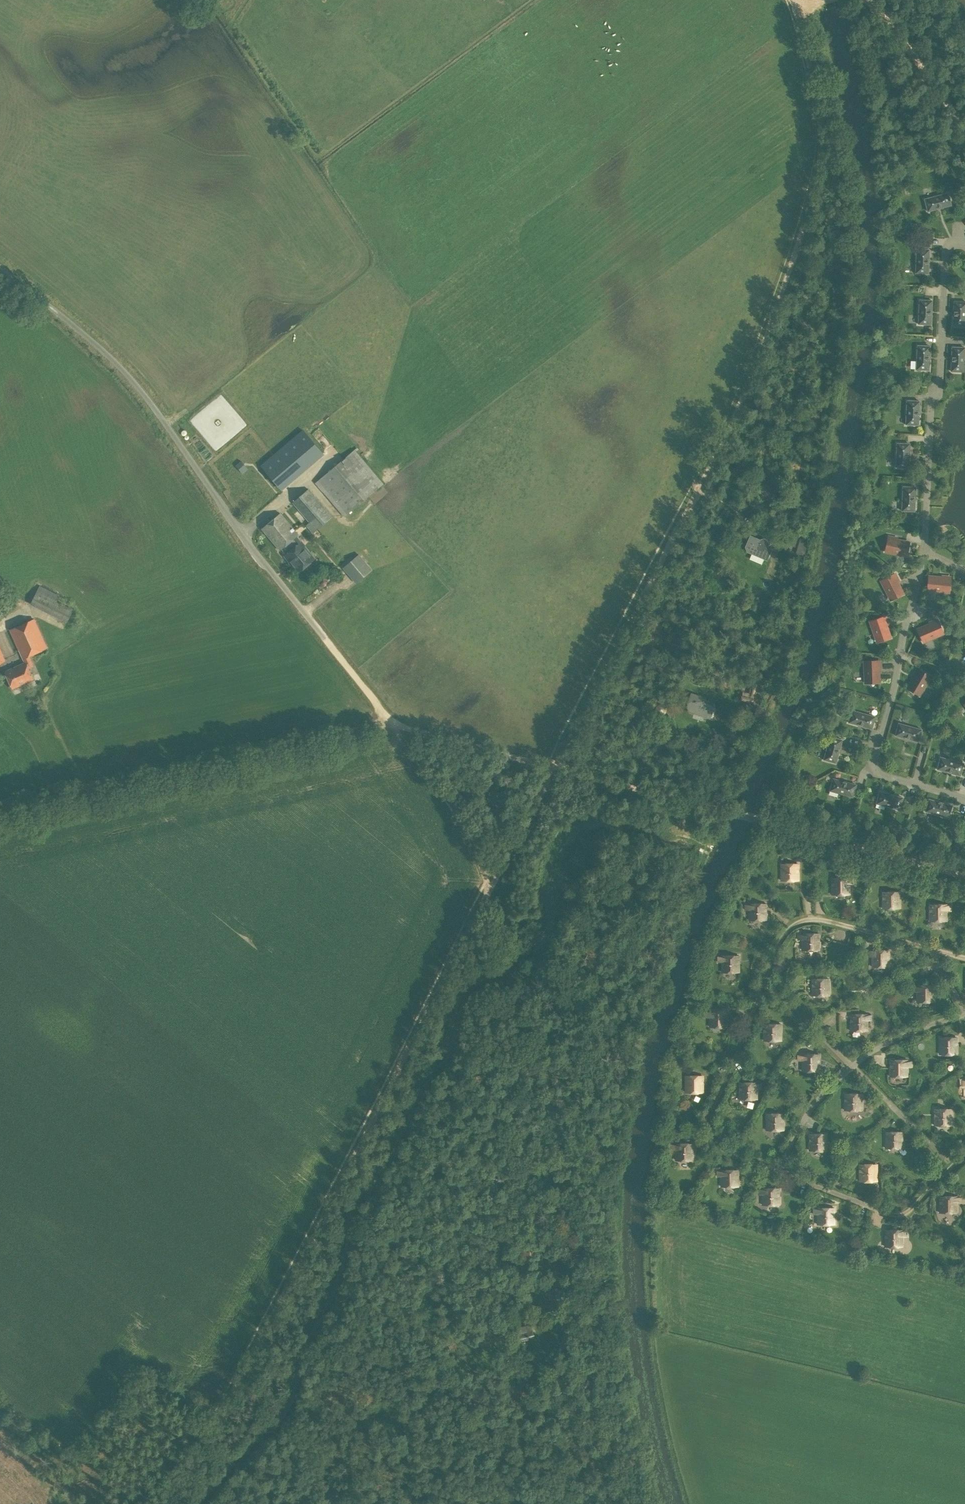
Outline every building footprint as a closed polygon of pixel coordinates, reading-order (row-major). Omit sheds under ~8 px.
[(928,211),(951,205),(948,193),(925,199),(928,211)] [(928,273),(929,249),(916,249),(915,273),(928,273)] [(931,324),(932,300),(919,300),(918,324),(931,324)] [(954,301),(953,325),(964,326),(964,302),(954,301)] [(929,370),(930,346),(917,345),(916,369),(929,370)] [(964,371),(964,347),(952,347),(951,371),(964,371)] [(918,425),(919,401),(907,400),(906,424),(918,425)] [(285,485),(329,452),(314,432),(270,465),(285,485)] [(909,468),(910,443),(897,443),(896,467),(909,468)] [(344,517),(383,483),(354,449),(315,483),(344,517)] [(915,511),(916,487),(903,486),(902,511),(915,511)] [(317,531),(333,517),(309,489),(293,503),(317,531)] [(314,559),(295,537),(298,535),(280,514),(261,530),(279,551),(282,549),(286,554),(284,556),(297,573),(314,559)] [(761,539),(750,535),(745,547),(747,552),(767,561),(772,548),(768,546),(769,544),(767,539),(764,538),(761,539)] [(786,535),(785,541),(795,544),(797,538),(786,535)] [(907,556),(909,543),(897,540),(897,538),(888,536),(885,551),(907,556)] [(800,538),(796,553),(805,556),(809,540),(800,538)] [(356,584),(372,570),(359,554),(342,568),(356,584)] [(891,600),(903,594),(897,582),(899,582),(895,573),(881,580),(891,600)] [(941,577),(929,576),(927,590),(949,592),(951,577),(941,576),(941,577)] [(67,622),(73,610),(37,592),(31,604),(67,622)] [(877,642),(890,637),(886,625),(888,625),(885,616),(870,621),(877,642)] [(12,690),(33,680),(28,669),(34,667),(29,657),(47,649),(34,619),(10,630),(24,663),(4,672),(12,690)] [(923,642),(943,633),(937,619),(929,623),(929,624),(918,629),(923,642)] [(865,683),(879,682),(878,670),(880,670),(880,660),(864,661),(865,683)] [(930,676),(919,669),(912,680),(911,679),(906,687),(919,695),(930,676)] [(571,698),(575,687),(569,684),(565,695),(571,698)] [(752,704),(756,688),(749,686),(747,694),(742,693),(740,701),(752,704)] [(688,711),(710,718),(714,705),(704,702),(704,701),(701,700),(702,695),(690,692),(685,706),(688,711)] [(848,722),(872,729),(875,716),(852,710),(848,722)] [(895,735),(918,742),(922,729),(898,723),(895,735)] [(836,763),(842,740),(830,736),(824,760),(836,763)] [(937,769),(960,775),(964,763),(940,757),(937,769)] [(856,785),(833,778),(830,790),(853,797),(856,785)] [(899,810),(903,797),(880,791),(876,803),(899,810)] [(925,811),(949,818),(952,805),(929,799),(925,811)] [(800,880),(800,864),(784,863),(784,880),(800,880)] [(851,894),(851,878),(835,878),(835,894),(851,894)] [(885,909),(902,909),(902,892),(885,892),(885,909)] [(751,920),(768,920),(768,903),(751,903),(751,920)] [(948,922),(948,905),(932,905),(932,922),(948,922)] [(821,950),(821,933),(804,933),(804,950),(821,950)] [(891,967),(891,951),(874,950),(874,967),(891,967)] [(724,971),(740,971),(740,955),(724,955),(724,971)] [(830,995),(830,979),(814,979),(814,995),(830,995)] [(935,1002),(935,986),(919,986),(919,1002),(935,1002)] [(706,1012),(706,1017),(710,1017),(710,1027),(726,1027),(726,1010),(710,1010),(710,1012),(706,1012)] [(868,1014),(852,1014),(852,1031),(868,1031),(868,1014)] [(782,1040),(782,1024),(765,1024),(765,1040),(782,1040)] [(956,1054),(957,1037),(940,1037),(940,1054),(956,1054)] [(820,1071),(820,1054),(803,1054),(803,1071),(820,1071)] [(891,1077),(908,1077),(908,1060),(891,1060),(891,1077)] [(703,1091),(703,1075),(687,1075),(687,1091),(703,1091)] [(757,1098),(757,1082),(741,1082),(741,1098),(757,1098)] [(845,1110),(862,1110),(862,1094),(845,1094),(845,1110)] [(952,1126),(952,1110),(935,1110),(935,1126),(952,1126)] [(767,1130),(784,1130),(784,1113),(767,1113),(767,1130)] [(903,1149),(903,1132),(886,1132),(886,1149),(903,1149)] [(827,1134),(810,1134),(810,1150),(827,1150),(827,1134)] [(693,1159),(693,1143),(676,1142),(676,1159),(693,1159)] [(877,1181),(877,1165),(860,1165),(860,1181),(877,1181)] [(738,1186),(738,1169),(721,1169),(721,1186),(738,1186)] [(763,1204),(779,1204),(779,1188),(763,1188),(763,1204)] [(940,1213),(957,1213),(956,1196),(940,1196),(940,1213)] [(818,1224),(834,1224),(834,1207),(818,1207),(818,1224)] [(903,1247),(903,1237),(907,1237),(907,1231),(902,1231),(902,1230),(884,1230),(884,1247),(903,1247)] [(514,1367),(510,1359),(503,1363),(507,1370),(514,1367)] [(529,1474),(537,1470),(533,1462),(525,1466),(529,1474)]
